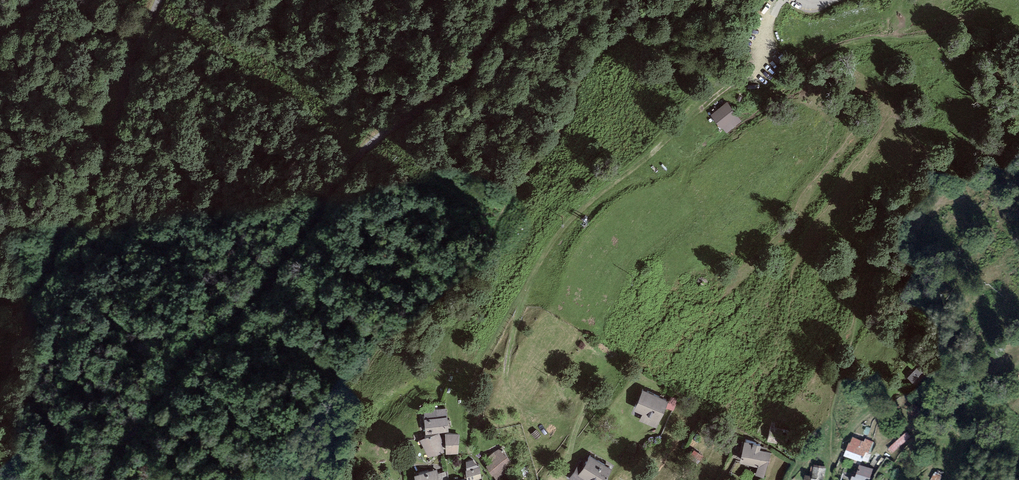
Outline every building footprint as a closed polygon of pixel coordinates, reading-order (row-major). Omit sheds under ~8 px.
[(727,99),(711,111),(726,131),(742,119),(727,99)] [(930,368),(921,359),(907,375),(916,384),(930,368)] [(669,397),(642,385),(633,405),(642,410),(639,417),(656,425),(669,397)] [(680,400),(671,395),(666,406),(674,411),(680,400)] [(447,407),(424,409),(425,430),(449,427),(447,407)] [(788,429),(770,425),(767,438),(785,442),(788,429)] [(439,430),(420,436),(426,453),(443,448),(440,440),(442,439),(439,430)] [(460,432),(445,430),(446,449),(458,451),(460,432)] [(850,440),(848,439),(842,453),(860,461),(861,459),(868,461),(872,453),(869,452),(874,441),(865,437),(864,440),(852,436),(850,440)] [(753,440),(744,437),(738,458),(758,463),(756,471),(764,473),(770,450),(759,447),(761,441),(753,439),(753,440)] [(490,460),(487,462),(496,478),(508,471),(504,466),(511,462),(501,446),(487,455),(490,460)] [(704,454),(694,447),(688,455),(698,462),(704,454)] [(590,451),(583,462),(578,460),(568,477),(574,479),(603,479),(612,465),(590,451)] [(473,459),(465,460),(466,478),(481,477),(480,466),(473,459)] [(813,464),(811,474),(804,473),(803,479),(823,479),(825,466),(813,464)] [(859,464),(855,474),(852,473),(849,479),(868,479),(873,468),(859,464)] [(414,470),(416,479),(445,479),(448,479),(446,470),(438,471),(437,466),(414,470)]
